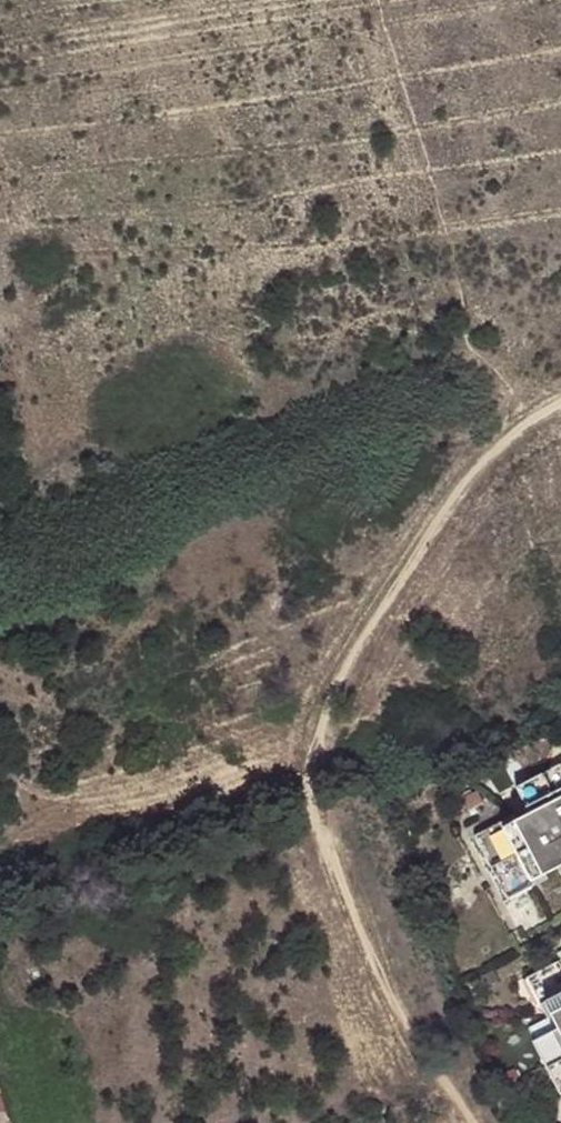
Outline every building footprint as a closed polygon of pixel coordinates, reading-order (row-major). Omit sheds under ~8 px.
[(474,837),(507,900),(547,880),(544,875),(558,868),(560,874),(560,767),(518,789),(530,815),(518,820),(515,816),(474,837)] [(528,979),(548,1021),(554,1019),(560,1030),(534,1042),(560,1095),(560,1094),(560,961),(528,979)]
